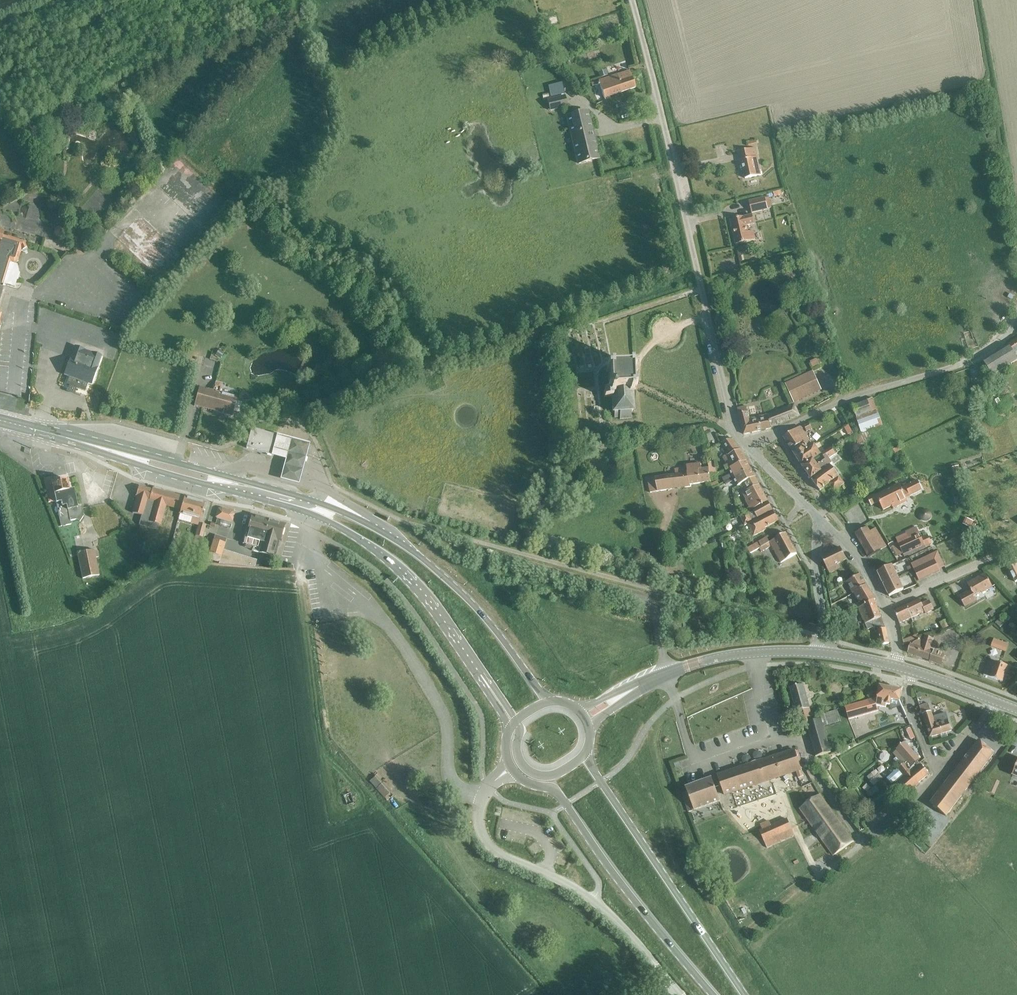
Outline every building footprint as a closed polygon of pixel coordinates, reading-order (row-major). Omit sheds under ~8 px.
[(594,54),(587,56),(588,59),(599,55),(598,50),(593,51),(594,54)] [(605,70),(598,72),(600,79),(608,77),(605,70)] [(599,84),(604,98),(635,88),(629,71),(598,81),(591,84),(592,86),(595,85),(599,84)] [(561,82),(547,86),(550,97),(564,94),(561,82)] [(563,99),(545,103),(548,113),(566,109),(563,99)] [(578,164),(598,159),(586,112),(567,116),(578,164)] [(761,175),(759,169),(755,148),(739,151),(745,179),(761,175)] [(174,162),(170,165),(179,177),(183,175),(174,162)] [(767,210),(764,198),(749,201),(751,213),(767,210)] [(730,220),(735,244),(750,241),(755,240),(753,231),(748,232),(747,226),(754,224),(752,215),(745,217),(745,216),(730,220)] [(278,221),(267,227),(271,236),(283,231),(278,221)] [(98,223),(90,231),(98,238),(105,230),(98,223)] [(64,228),(59,227),(56,229),(54,233),(56,237),(61,239),(65,236),(66,232),(64,228)] [(25,242),(4,236),(5,231),(4,231),(5,230),(0,228),(0,306),(5,290),(3,289),(4,285),(15,288),(17,281),(19,281),(21,274),(20,274),(18,265),(14,264),(19,262),(22,251),(23,251),(24,253),(26,252),(28,250),(28,249),(29,248),(25,242)] [(586,343),(593,342),(591,327),(584,327),(586,343)] [(1008,345),(1008,346),(983,361),(992,376),(1016,360),(1016,359),(1014,354),(1016,352),(1016,339),(1008,345)] [(97,368),(101,356),(92,353),(84,350),(75,346),(70,358),(64,375),(69,377),(66,384),(69,385),(68,389),(74,392),(76,388),(85,391),(87,383),(91,385),(98,368),(97,368)] [(219,349),(215,355),(220,359),(224,353),(219,349)] [(632,390),(635,390),(635,386),(632,386),(631,371),(634,371),(634,367),(631,367),(631,364),(627,365),(627,367),(625,367),(624,369),(616,370),(616,369),(614,368),(613,368),(612,365),(608,366),(608,368),(606,368),(606,373),(608,373),(609,387),(607,387),(607,391),(604,391),(604,398),(611,397),(612,412),(614,412),(614,418),(619,417),(619,419),(631,419),(630,411),(634,411),(632,390)] [(821,389),(813,371),(786,383),(793,402),(821,389)] [(242,404),(236,402),(237,398),(219,393),(222,385),(215,383),(213,392),(199,388),(194,406),(232,416),(233,412),(239,414),(242,404)] [(996,410),(1007,404),(1001,395),(990,401),(996,410)] [(862,433),(860,434),(864,443),(866,445),(873,443),(871,437),(869,431),(876,429),(877,432),(884,430),(879,418),(872,398),(852,405),(862,433)] [(772,428),(800,416),(795,405),(769,416),(750,421),(747,407),(738,409),(745,435),(772,429),(772,428)] [(812,429),(809,423),(803,426),(806,431),(812,429)] [(854,435),(848,425),(844,428),(848,435),(849,434),(850,437),(854,435)] [(808,449),(812,446),(800,427),(783,437),(792,450),(804,442),(808,449)] [(277,436),(276,435),(251,429),(246,448),(272,455),(271,456),(272,456),(278,435),(277,435),(277,436)] [(864,443),(860,434),(859,433),(857,434),(854,435),(857,441),(859,445),(864,443)] [(277,438),(271,459),(284,462),(280,476),(298,481),(309,446),(277,438)] [(729,469),(746,461),(740,450),(739,450),(732,439),(722,443),(729,455),(723,457),(729,469)] [(804,442),(792,450),(802,466),(820,455),(814,445),(812,446),(808,449),(804,442)] [(825,460),(824,461),(819,465),(823,470),(821,471),(811,479),(820,491),(829,484),(834,491),(844,484),(830,465),(832,464),(828,458),(837,453),(834,448),(832,449),(831,447),(821,453),(825,460)] [(824,461),(820,455),(802,466),(811,479),(823,470),(819,465),(824,461)] [(708,462),(708,468),(710,477),(716,473),(714,461),(708,462)] [(746,461),(729,469),(728,469),(731,474),(724,477),(725,478),(723,479),(724,482),(750,469),(746,461)] [(710,477),(708,468),(701,469),(700,463),(686,465),(686,467),(674,469),(675,475),(647,479),(650,493),(690,487),(690,485),(711,481),(710,477)] [(754,477),(750,469),(724,482),(726,485),(734,481),(737,486),(743,483),(754,477)] [(52,477),(44,479),(49,503),(57,504),(61,527),(71,525),(71,521),(77,520),(80,522),(84,517),(82,507),(78,509),(75,489),(70,490),(68,480),(53,483),(52,477)] [(754,477),(743,483),(746,488),(742,490),(744,493),(743,493),(746,500),(762,492),(754,477)] [(906,498),(922,490),(917,480),(901,488),(899,484),(876,496),(875,494),(867,498),(871,505),(879,502),(883,510),(892,506),(893,508),(907,501),(906,498)] [(160,525),(166,506),(180,510),(184,497),(161,491),(161,490),(155,488),(154,489),(152,489),(152,490),(138,487),(136,496),(137,496),(132,513),(141,516),(139,525),(157,530),(159,525),(160,525)] [(746,500),(749,507),(746,509),(748,513),(753,510),(753,509),(767,501),(762,492),(746,500)] [(200,520),(205,503),(191,499),(191,498),(186,497),(186,498),(184,497),(180,510),(179,514),(180,514),(178,520),(190,523),(192,517),(200,520)] [(753,510),(748,513),(740,516),(740,517),(744,526),(747,524),(757,519),(773,510),(767,501),(753,509),(753,510)] [(778,520),(773,510),(757,519),(747,524),(754,536),(766,530),(765,528),(778,520)] [(230,522),(231,520),(232,517),(232,515),(231,513),(221,511),(219,511),(218,513),(217,518),(230,522)] [(278,548),(284,525),(251,516),(243,544),(253,546),(251,551),(260,553),(272,555),(275,547),(278,548)] [(202,538),(206,525),(198,523),(195,536),(202,538)] [(866,526),(854,534),(860,543),(868,557),(886,547),(875,528),(870,532),(866,526)] [(898,543),(898,544),(892,547),(898,556),(902,554),(903,555),(925,545),(930,543),(927,536),(921,539),(916,527),(905,532),(908,538),(898,543)] [(769,542),(759,548),(761,552),(771,546),(781,563),(796,554),(785,533),(769,542)] [(219,562),(223,550),(226,538),(215,534),(208,559),(219,562)] [(766,537),(747,548),(750,554),(759,548),(769,542),(766,537)] [(840,548),(821,557),(829,573),(840,568),(838,563),(846,560),(840,548)] [(95,550),(77,553),(82,579),(100,575),(96,558),(99,557),(98,551),(95,552),(95,550)] [(254,560),(223,550),(219,562),(218,564),(252,567),(254,560)] [(944,566),(937,552),(911,564),(919,580),(939,571),(938,569),(944,566)] [(1016,564),(1008,568),(1015,582),(1016,581),(1016,567),(1016,564)] [(897,578),(891,565),(877,572),(883,585),(897,578)] [(853,594),(853,593),(867,586),(860,574),(846,582),(853,594)] [(967,584),(970,590),(958,597),(964,607),(976,601),(973,596),(980,592),(981,593),(992,587),(985,574),(967,584)] [(903,590),(897,578),(883,585),(889,597),(903,590)] [(867,586),(853,593),(859,603),(864,601),(866,605),(874,600),(875,600),(867,586)] [(921,604),(919,599),(905,606),(911,618),(924,612),(925,614),(933,610),(928,601),(921,604)] [(864,601),(859,603),(857,604),(857,605),(857,606),(858,609),(859,608),(865,624),(880,618),(874,600),(866,605),(864,601)] [(911,618),(905,606),(894,611),(899,623),(911,618)] [(881,618),(880,618),(865,624),(867,629),(879,625),(881,630),(878,630),(881,646),(889,644),(885,629),(881,618)] [(1004,623),(1000,618),(995,623),(1000,628),(1004,623)] [(949,627),(946,621),(940,624),(943,629),(949,627)] [(910,644),(907,653),(930,660),(929,661),(941,665),(944,655),(930,650),(933,640),(924,637),(923,641),(919,640),(913,643),(912,644),(910,644)] [(983,644),(981,653),(987,655),(989,649),(994,650),(996,643),(991,642),(989,646),(983,644)] [(999,644),(997,650),(1004,652),(1007,644),(1000,642),(999,644)] [(985,669),(983,675),(1002,682),(1008,666),(995,662),(994,664),(990,663),(988,670),(985,669)] [(800,725),(805,723),(813,721),(811,716),(809,708),(803,685),(790,687),(796,712),(800,725)] [(877,698),(845,708),(849,719),(877,711),(876,706),(885,708),(886,704),(889,705),(891,710),(900,706),(898,701),(899,701),(901,691),(899,690),(879,686),(877,698)] [(927,703),(919,706),(929,738),(951,731),(945,713),(932,717),(927,703)] [(813,721),(805,723),(815,757),(831,752),(823,727),(840,722),(837,711),(819,716),(820,719),(813,721)] [(945,816),(993,754),(978,741),(930,803),(945,816)] [(897,769),(886,779),(891,785),(892,784),(895,787),(894,788),(902,797),(929,774),(919,763),(918,763),(917,762),(920,760),(907,745),(904,742),(895,749),(906,761),(904,764),(903,763),(898,768),(899,769),(898,770),(897,769)] [(724,795),(801,769),(795,750),(717,776),(724,795)] [(687,791),(681,794),(688,812),(720,801),(711,778),(685,788),(687,791)] [(378,798),(384,793),(374,780),(368,784),(378,798)] [(350,793),(344,796),(347,805),(354,803),(350,793)] [(853,841),(819,794),(799,809),(833,856),(853,841)] [(767,848),(794,836),(787,819),(771,826),(769,821),(760,825),(762,830),(760,831),(767,848)]
